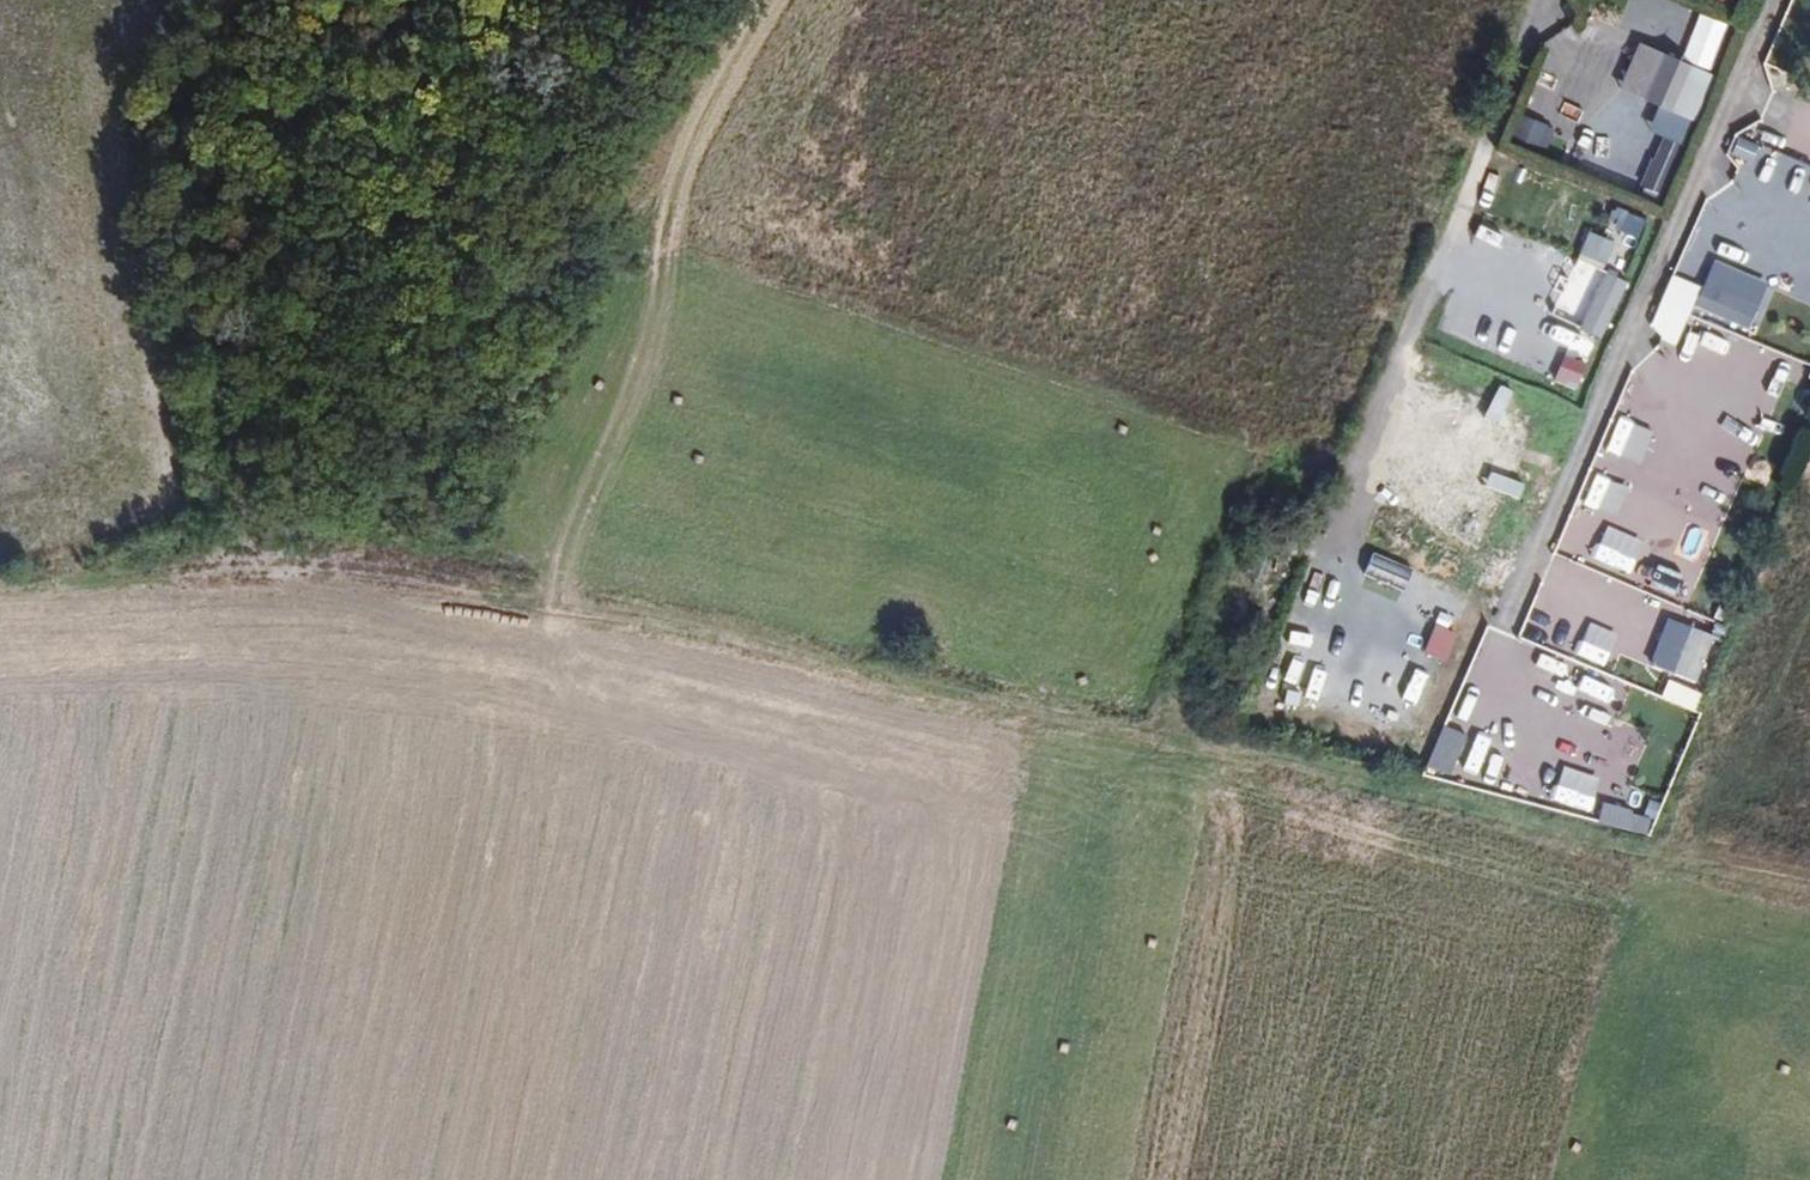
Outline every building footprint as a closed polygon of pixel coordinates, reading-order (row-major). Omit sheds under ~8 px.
[(1634,39),(1616,88),(1695,117),(1713,68),(1634,39)] [(1522,112),(1513,135),(1543,147),(1552,125),(1522,112)] [(1668,165),(1647,161),(1642,186),(1664,189),(1668,165)] [(1760,308),(1751,342),(1785,351),(1794,316),(1760,308)]
